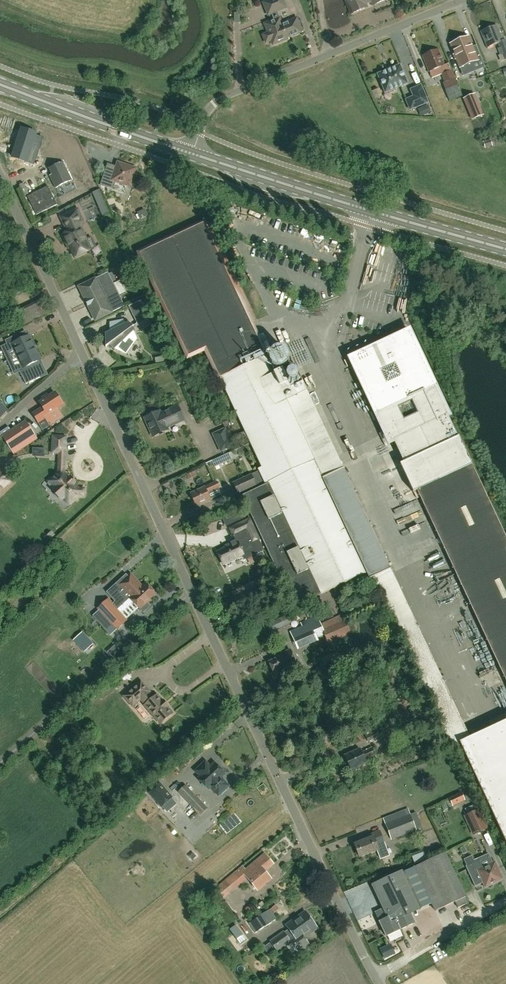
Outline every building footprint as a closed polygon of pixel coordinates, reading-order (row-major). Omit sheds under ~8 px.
[(282,24),(280,18),(277,12),(287,9),(283,0),(271,0),(263,3),(268,16),(272,14),(274,21),(265,24),(268,33),(267,34),(270,42),(271,41),(273,46),(285,41),(285,40),(284,41),(284,39),(302,32),(297,19),(282,24)] [(371,6),(385,0),(344,0),(350,14),(367,7),(366,4),(370,2),(371,6)] [(505,60),(505,40),(505,39),(504,40),(497,24),(480,32),(487,48),(497,44),(499,48),(497,48),(500,56),(502,55),(504,61),(505,60)] [(450,44),(461,72),(468,69),(469,73),(475,71),(472,62),(481,58),(484,66),(483,66),(484,67),(476,48),(474,49),(472,48),(467,37),(450,44)] [(422,56),(429,72),(431,79),(441,75),(444,82),(455,78),(449,63),(445,65),(438,50),(422,56)] [(377,75),(385,93),(407,84),(399,66),(377,75)] [(410,90),(413,97),(406,100),(410,110),(427,103),(420,86),(410,90)] [(472,119),(482,115),(474,95),(464,99),(472,119)] [(139,123),(149,118),(145,109),(135,114),(139,123)] [(32,151),(32,149),(35,150),(38,142),(35,141),(37,134),(22,129),(16,145),(18,146),(14,157),(22,160),(26,149),(32,151)] [(108,163),(101,185),(114,189),(116,182),(131,187),(137,168),(118,162),(116,166),(108,163)] [(55,189),(71,181),(63,163),(49,170),(52,176),(50,177),(55,189)] [(105,215),(112,212),(102,190),(95,194),(105,215)] [(74,257),(90,249),(80,227),(79,228),(77,224),(82,222),(76,210),(60,218),(66,230),(67,229),(69,232),(62,236),(66,245),(68,244),(74,257)] [(471,738),(302,381),(303,381),(295,364),(290,354),(289,354),(288,352),(287,351),(286,350),(284,349),(282,348),(280,348),(278,348),(277,348),(265,353),(263,349),(204,222),(141,252),(189,355),(206,347),(215,367),(262,466),(258,468),(266,484),(242,496),(270,554),(284,585),(290,596),(295,607),(300,605),(368,573),(371,579),(373,578),(403,640),(454,748),(461,744),(505,840),(505,721),(471,738)] [(94,321),(123,307),(107,273),(78,287),(94,321)] [(137,323),(148,315),(140,300),(128,306),(137,323)] [(46,302),(20,314),(26,325),(51,313),(46,302)] [(109,332),(105,334),(106,348),(107,347),(109,345),(133,327),(134,326),(128,322),(127,323),(126,324),(109,332)] [(133,327),(109,345),(112,348),(111,349),(113,351),(115,349),(126,354),(136,339),(133,332),(135,330),(135,329),(133,327)] [(378,414),(387,433),(389,431),(400,454),(396,455),(399,461),(403,470),(409,484),(410,483),(413,490),(416,488),(455,571),(505,680),(505,537),(468,457),(455,428),(453,428),(435,388),(409,333),(386,343),(385,341),(360,352),(361,355),(352,359),(378,414)] [(19,356),(37,347),(31,335),(21,340),(19,335),(6,341),(11,350),(15,348),(19,356)] [(33,364),(43,360),(37,347),(19,356),(23,364),(19,366),(28,384),(40,379),(33,364)] [(43,398),(44,400),(40,403),(43,407),(33,414),(38,422),(57,409),(56,408),(62,404),(55,393),(48,397),(47,395),(43,398)] [(167,429),(184,421),(178,407),(161,414),(159,410),(144,417),(153,435),(167,429)] [(32,424),(9,439),(16,451),(40,436),(32,424)] [(220,450),(233,444),(225,427),(212,433),(220,450)] [(59,473),(48,483),(55,491),(55,493),(58,496),(60,496),(62,498),(64,496),(70,502),(78,494),(85,494),(85,488),(79,487),(65,473),(67,436),(53,435),(53,453),(59,453),(59,473)] [(212,461),(214,464),(215,466),(231,459),(230,457),(228,453),(212,461)] [(11,481),(0,469),(0,492),(11,481)] [(252,473),(233,481),(237,492),(256,483),(252,473)] [(217,481),(205,486),(190,493),(197,507),(212,500),(209,494),(221,489),(217,481)] [(243,512),(226,517),(229,524),(245,517),(243,512)] [(242,555),(244,559),(264,549),(250,519),(230,528),(236,541),(227,545),(228,547),(217,552),(223,564),(242,555)] [(197,527),(190,528),(191,537),(199,535),(197,527)] [(149,600),(155,595),(146,584),(142,587),(131,575),(128,577),(126,574),(120,580),(121,580),(117,583),(122,588),(111,598),(115,602),(112,604),(108,600),(98,609),(117,630),(127,621),(118,610),(130,599),(144,614),(151,607),(147,604),(150,601),(149,600)] [(291,632),(294,638),(298,648),(317,640),(326,636),(328,641),(353,631),(345,613),(320,624),(319,619),(291,632)] [(74,641),(84,652),(93,644),(82,633),(74,641)] [(297,665),(290,649),(275,656),(276,658),(268,661),(273,672),(272,673),(274,679),(284,675),(283,671),(297,665)] [(145,706),(160,724),(173,714),(168,707),(163,701),(157,695),(154,698),(149,693),(150,692),(141,681),(124,696),(133,707),(141,700),(145,705),(145,706)] [(367,764),(366,760),(376,756),(372,747),(362,752),(360,748),(345,755),(351,771),(367,764)] [(199,779),(202,782),(208,789),(211,787),(219,796),(229,786),(221,778),(225,774),(215,763),(211,767),(206,761),(198,769),(203,774),(199,779)] [(169,777),(172,783),(183,776),(180,771),(169,777)] [(162,806),(172,798),(160,784),(150,792),(162,806)] [(186,785),(179,792),(200,816),(208,809),(186,785)] [(453,806),(466,801),(462,792),(449,798),(453,806)] [(173,812),(176,805),(171,803),(168,809),(173,812)] [(489,828),(481,810),(467,816),(475,834),(489,828)] [(416,830),(413,822),(411,815),(385,824),(391,840),(416,830)] [(363,838),(364,840),(354,843),(359,859),(380,851),(377,845),(386,841),(382,832),(374,836),(373,834),(363,838)] [(492,839),(489,832),(481,835),(484,842),(492,839)] [(410,869),(427,906),(431,904),(435,911),(456,902),(458,908),(469,903),(446,852),(410,869)] [(226,879),(233,888),(238,883),(237,882),(247,873),(249,875),(246,877),(257,891),(272,879),(266,871),(274,864),(265,853),(245,868),(243,865),(226,879)] [(486,888),(504,880),(496,861),(482,867),(479,860),(467,866),(476,886),(484,883),(486,888)] [(372,884),(383,909),(375,912),(387,937),(415,923),(411,914),(421,910),(420,909),(427,906),(410,869),(403,872),(402,870),(372,884)] [(248,909),(252,915),(258,911),(254,905),(248,909)] [(255,933),(276,919),(270,909),(248,923),(255,933)] [(309,942),(306,938),(319,928),(305,910),(287,923),(296,937),(292,940),(285,930),(272,940),(279,950),(292,941),(298,950),(309,942)] [(247,940),(236,925),(230,930),(240,944),(247,940)] [(395,949),(385,954),(387,960),(398,954),(395,949)]
